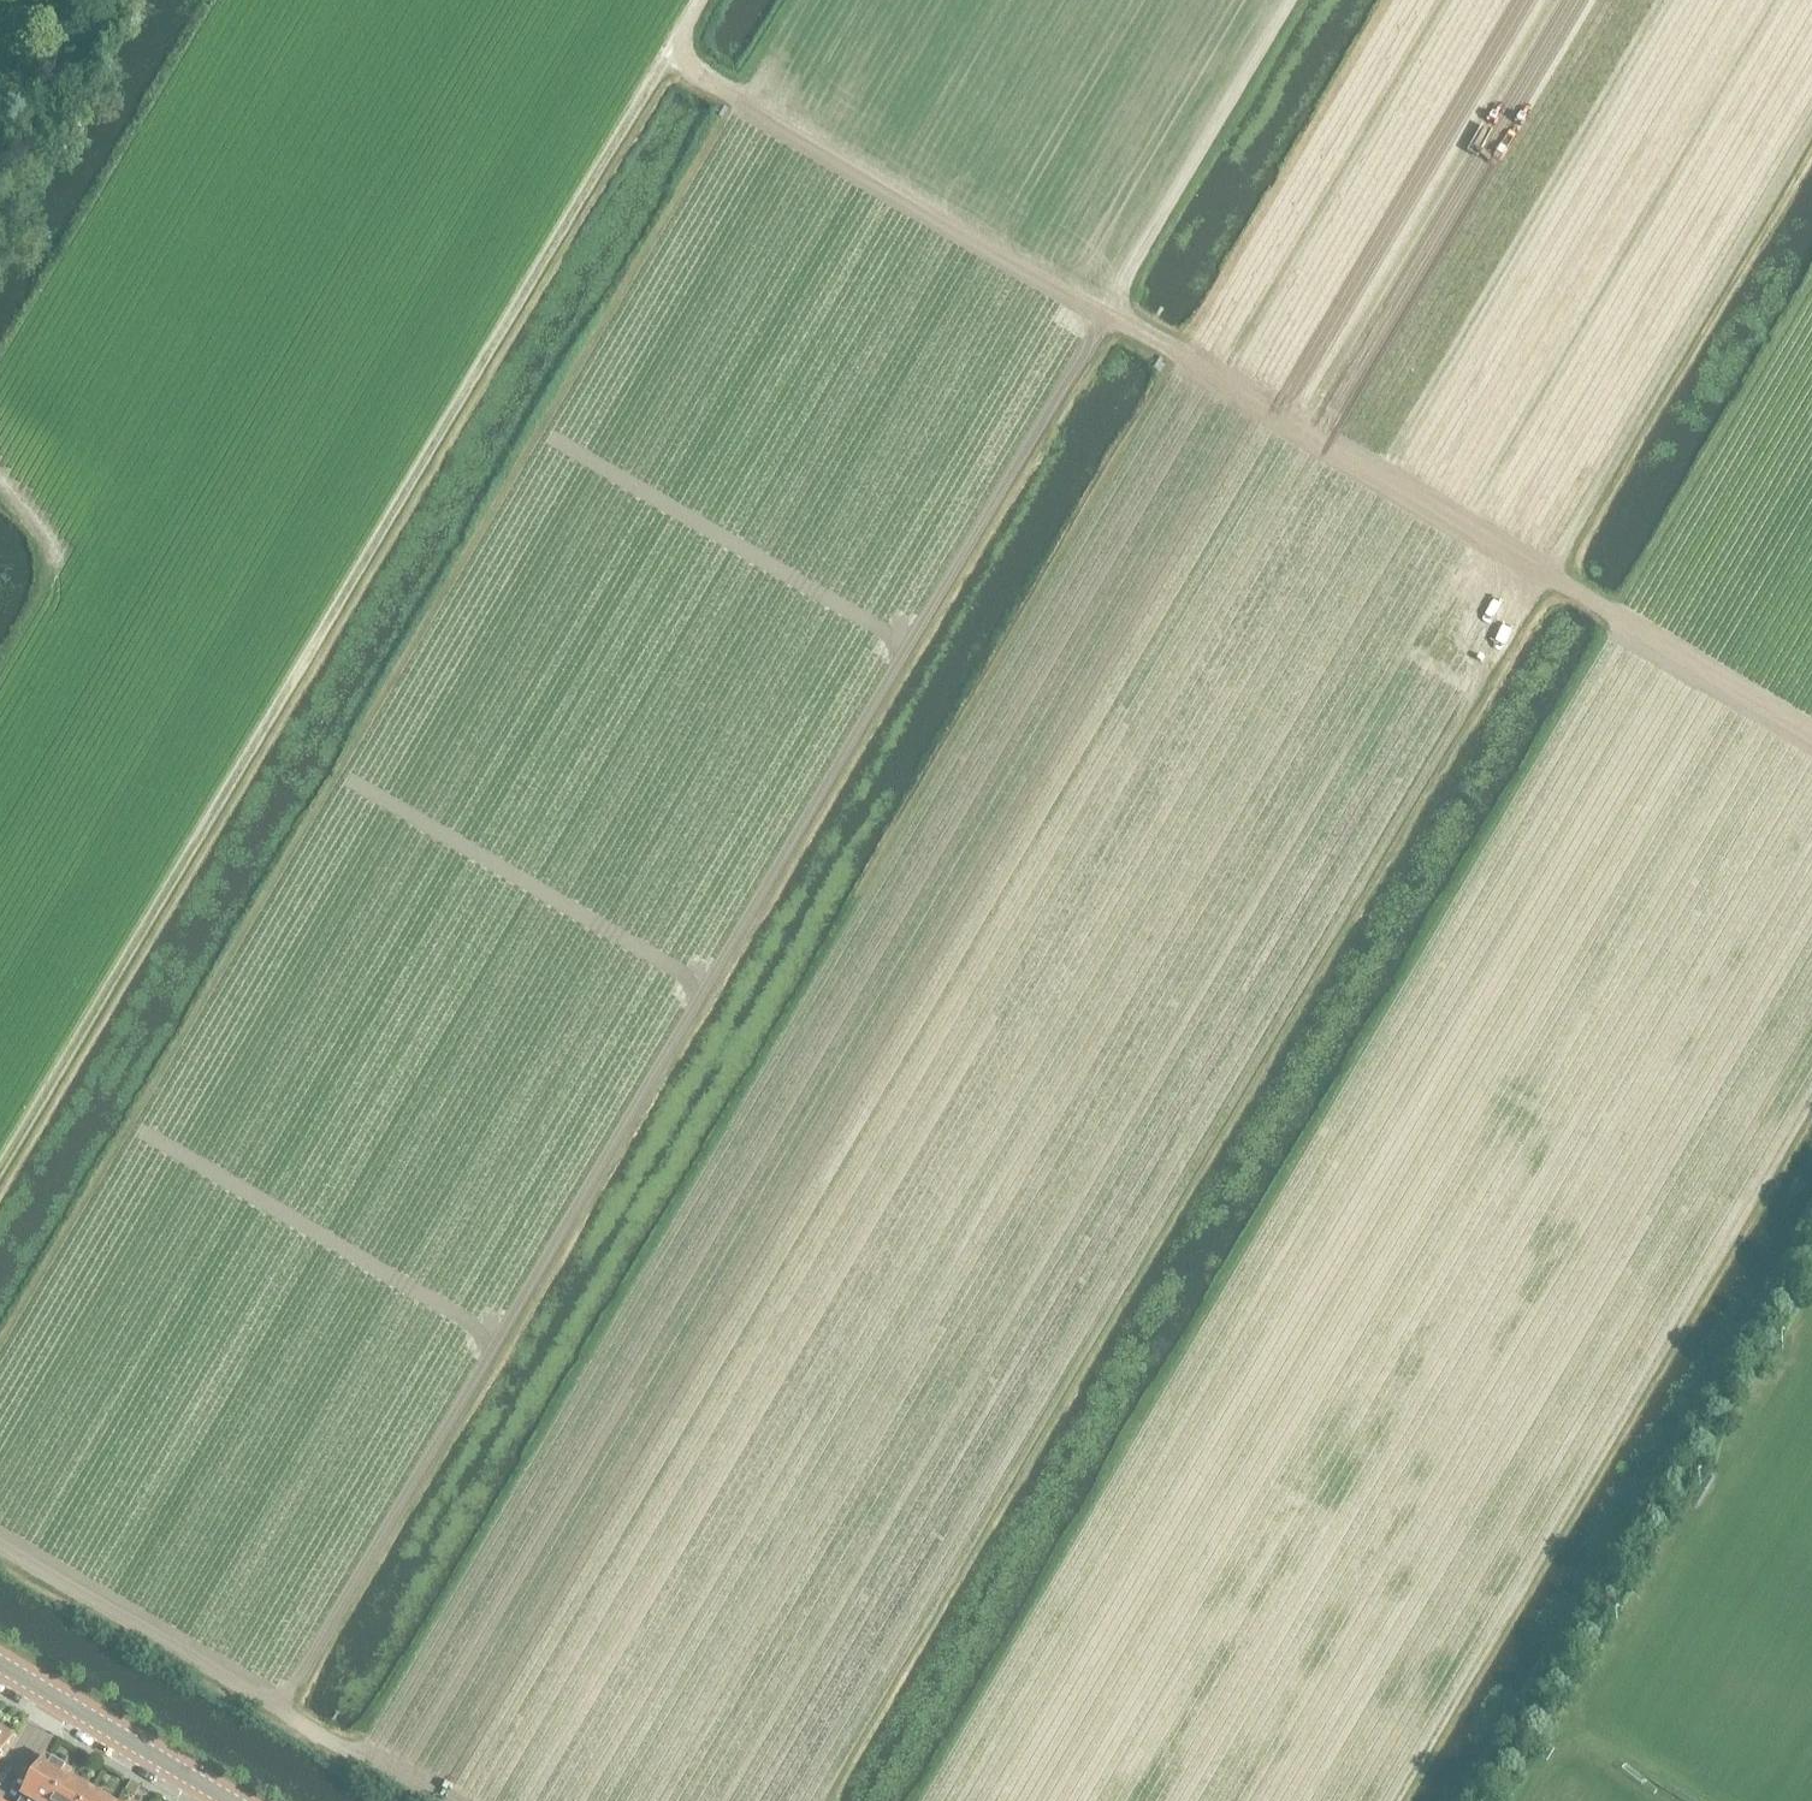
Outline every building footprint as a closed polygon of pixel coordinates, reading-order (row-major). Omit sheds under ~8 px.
[(16,1738),(0,1729),(0,1764),(16,1738)] [(22,1800),(57,1800),(75,1771),(50,1755),(22,1800)] [(57,1800),(91,1800),(98,1789),(75,1776),(77,1772),(75,1771),(57,1800)] [(98,1789),(91,1800),(117,1800),(98,1789)]
